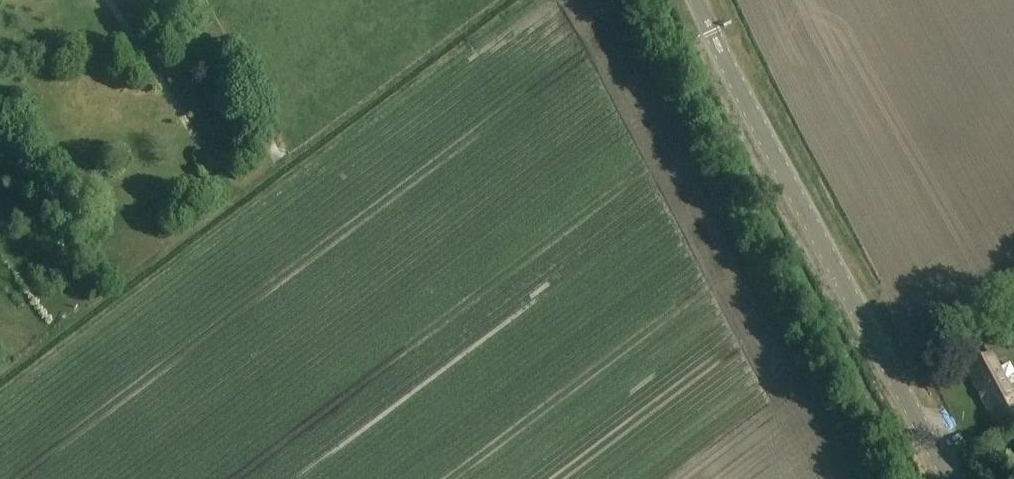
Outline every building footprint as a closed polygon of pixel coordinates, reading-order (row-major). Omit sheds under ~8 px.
[(990,354),(965,368),(996,425),(1013,415),(1013,386),(1013,384),(1008,387),(990,354)]
